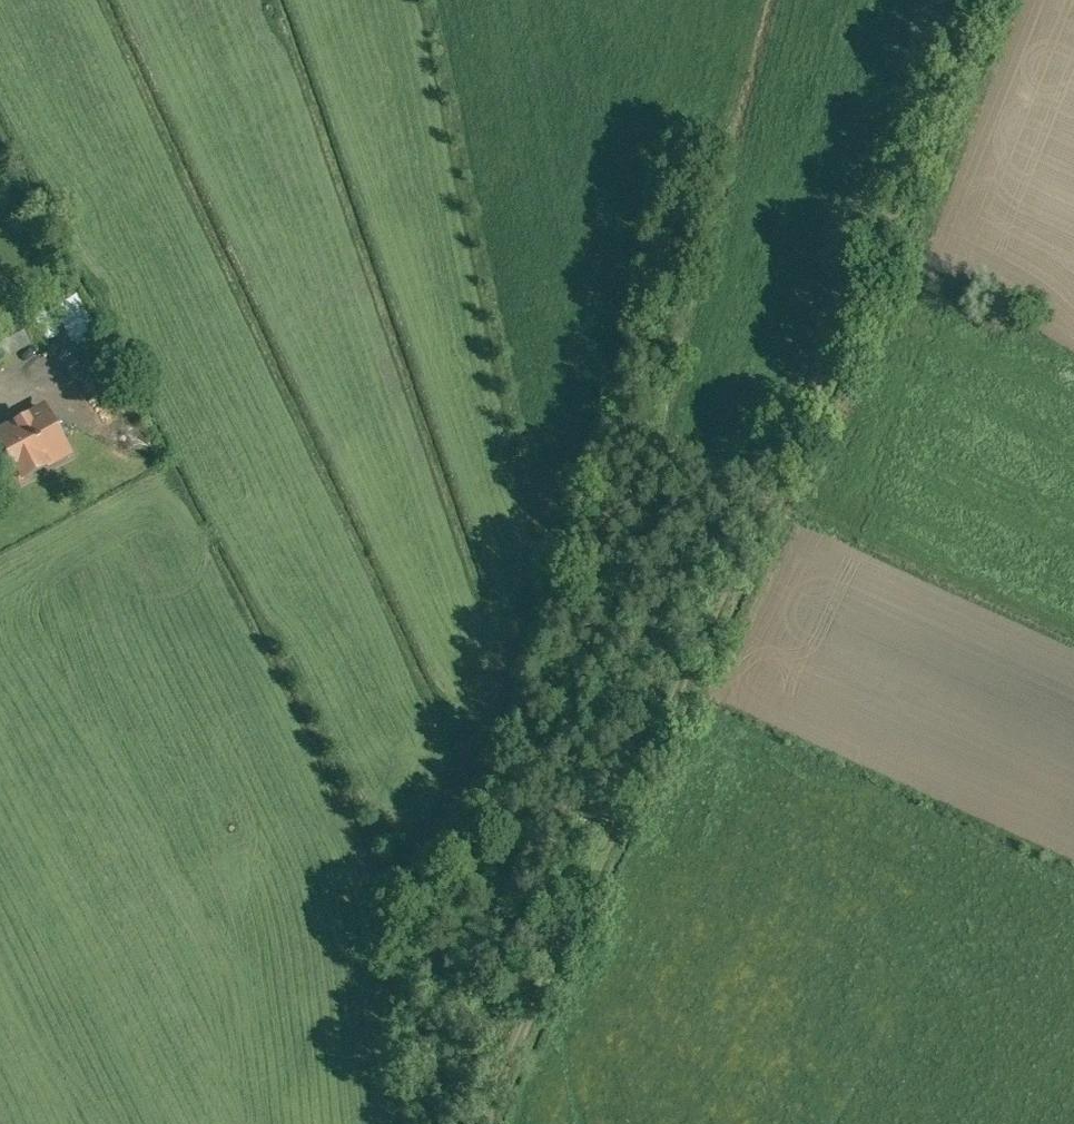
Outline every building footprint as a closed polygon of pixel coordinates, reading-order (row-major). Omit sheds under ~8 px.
[(0,328),(0,360),(1,361),(32,345),(18,319),(0,328)] [(0,432),(0,437),(16,466),(20,475),(35,467),(65,450),(43,409),(26,418),(25,419),(26,420),(18,424),(17,423),(16,423),(0,432)]
